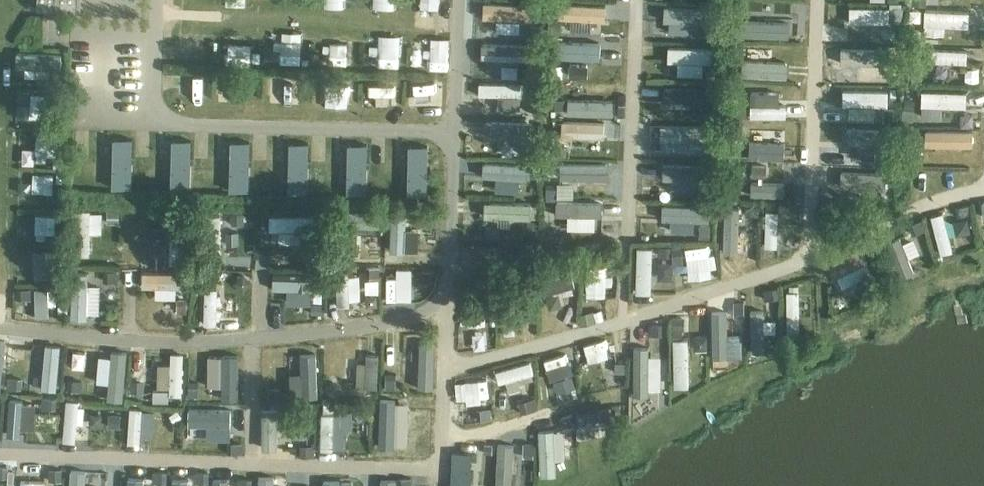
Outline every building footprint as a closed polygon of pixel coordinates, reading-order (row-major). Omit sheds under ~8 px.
[(472,0),(460,0),(459,15),(471,16),(472,0)] [(478,17),(527,16),(527,0),(478,0),(478,17)] [(554,17),(601,19),(602,0),(593,0),(555,0),(554,17)] [(748,1),(750,16),(784,13),(783,0),(763,0),(748,1)] [(845,2),(844,18),(885,20),(885,4),(845,2)] [(707,4),(706,24),(720,24),(721,5),(707,4)] [(693,19),(693,6),(660,6),(660,19),(693,19)] [(965,23),(965,7),(921,7),(921,23),(965,23)] [(902,8),(893,8),(893,22),(902,22),(902,8)] [(553,20),(553,31),(561,31),(561,21),(553,20)] [(528,27),(527,36),(537,36),(538,27),(528,27)] [(229,51),(249,52),(251,33),(230,31),(229,51)] [(348,49),(347,36),(333,36),(333,49),(348,49)] [(476,54),(512,56),(513,40),(477,38),(476,54)] [(566,39),(566,55),(596,55),(595,39),(566,39)] [(425,40),(421,58),(433,61),(437,42),(425,40)] [(755,40),(754,54),(785,55),(785,41),(755,40)] [(664,43),(663,58),(708,60),(709,45),(664,43)] [(873,58),(874,46),(844,44),(843,56),(873,58)] [(928,61),(963,60),(963,47),(928,48),(928,61)] [(273,49),(274,60),(295,59),(295,48),(273,49)] [(38,65),(39,51),(13,49),(12,63),(38,65)] [(646,57),(645,70),(658,70),(659,57),(646,57)] [(548,65),(548,77),(562,78),(562,65),(548,65)] [(569,65),(569,76),(587,76),(587,65),(569,65)] [(977,67),(963,69),(965,82),(979,80),(977,67)] [(174,91),(192,91),(192,71),(174,71),(174,91)] [(896,71),(887,71),(887,80),(896,80),(896,71)] [(346,105),(348,77),(332,76),(331,104),(346,105)] [(360,77),(361,100),(376,99),(375,77),(360,77)] [(474,92),(513,91),(513,79),(474,79),(474,92)] [(660,101),(696,103),(697,83),(661,81),(660,101)] [(874,101),(874,87),(839,87),(839,101),(874,101)] [(937,105),(963,104),(962,88),(936,89),(937,105)] [(25,103),(13,103),(13,116),(45,115),(44,92),(25,93),(25,103)] [(492,93),(493,105),(515,104),(515,92),(492,93)] [(704,93),(704,104),(716,104),(716,93),(704,93)] [(565,99),(551,99),(551,109),(565,109),(565,99)] [(905,99),(905,108),(915,109),(916,100),(905,99)] [(692,106),(692,119),(705,120),(705,106),(692,106)] [(750,109),(734,109),(734,118),(750,118),(750,109)] [(895,109),(884,109),(884,122),(895,122),(895,109)] [(481,132),(513,133),(514,118),(482,117),(481,132)] [(565,133),(600,135),(600,119),(565,117),(565,133)] [(673,131),(673,141),(697,141),(697,120),(660,120),(660,131),(673,131)] [(845,152),(872,153),(873,124),(846,123),(845,152)] [(742,124),(730,124),(730,137),(742,137),(742,124)] [(957,141),(957,124),(929,125),(929,142),(957,141)] [(42,150),(49,150),(50,128),(15,127),(14,146),(30,146),(30,163),(42,164),(42,150)] [(749,138),(739,139),(739,151),(783,151),(783,139),(770,139),(770,129),(749,129),(749,138)] [(108,137),(105,183),(123,184),(126,138),(108,137)] [(911,137),(911,146),(922,146),(922,137),(911,137)] [(183,140),(167,141),(168,185),(184,184),(183,140)] [(226,192),(245,193),(247,142),(228,141),(226,192)] [(526,141),(519,154),(528,159),(535,146),(526,141)] [(301,166),(300,142),(287,143),(287,166),(301,166)] [(347,144),(346,193),(364,194),(366,145),(347,144)] [(403,147),(409,181),(422,179),(416,145),(403,147)] [(565,147),(555,147),(556,157),(566,156),(565,147)] [(937,147),(925,147),(925,160),(937,160),(937,147)] [(477,153),(461,154),(461,165),(478,164),(477,153)] [(521,170),(520,158),(484,158),(484,171),(521,170)] [(655,160),(655,172),(695,173),(696,162),(655,160)] [(556,162),(546,162),(546,170),(556,170),(556,162)] [(604,176),(604,164),(556,164),(556,176),(604,176)] [(753,166),(753,176),(767,177),(767,166),(753,166)] [(58,182),(58,168),(18,168),(18,182),(58,182)] [(838,169),(838,187),(883,187),(883,169),(838,169)] [(780,194),(781,179),(747,178),(747,192),(780,194)] [(555,186),(545,186),(545,200),(555,199),(555,186)] [(482,197),(481,215),(527,216),(528,198),(482,197)] [(552,226),(552,203),(540,203),(540,226),(552,226)] [(738,204),(721,204),(721,246),(738,246),(738,204)] [(659,215),(706,217),(707,207),(659,205),(659,215)] [(87,231),(98,231),(97,206),(74,206),(74,251),(87,251),(87,231)] [(761,242),(774,243),(776,206),(763,206),(761,242)] [(965,206),(955,208),(957,217),(967,215),(965,206)] [(401,241),(400,207),(388,207),(388,241),(401,241)] [(757,207),(746,207),(746,216),(757,216),(757,207)] [(18,208),(18,224),(50,223),(50,208),(18,208)] [(938,209),(926,213),(937,251),(950,247),(938,209)] [(119,210),(107,210),(107,223),(119,223),(119,210)] [(266,212),(266,228),(302,227),(301,211),(266,212)] [(424,211),(410,211),(410,220),(424,220),(424,211)] [(244,214),(232,214),(232,224),(244,224),(244,214)] [(167,215),(166,260),(180,261),(181,216),(167,215)] [(680,234),(681,216),(660,216),(660,233),(680,234)] [(922,220),(908,226),(912,235),(926,229),(922,220)] [(527,222),(525,234),(534,236),(536,223),(527,222)] [(699,225),(699,238),(709,239),(709,225),(699,225)] [(27,228),(27,240),(40,240),(40,227),(27,228)] [(795,245),(796,232),(782,230),(781,244),(795,245)] [(238,232),(227,232),(227,244),(238,244),(238,232)] [(554,236),(545,236),(545,248),(554,248),(554,236)] [(649,289),(651,243),(635,242),(633,289),(649,289)] [(827,256),(837,283),(854,277),(848,261),(863,256),(858,244),(827,256)] [(657,247),(657,256),(669,257),(670,247),(657,247)] [(33,265),(46,265),(46,248),(32,249),(33,265)] [(683,249),(673,249),(674,264),(683,263),(683,249)] [(162,256),(149,256),(149,267),(162,268),(162,256)] [(593,275),(610,274),(609,257),(592,258),(593,275)] [(376,267),(365,267),(365,278),(376,278),(376,267)] [(334,269),(335,296),(357,295),(356,268),(334,269)] [(118,271),(102,271),(102,282),(118,282),(118,271)] [(269,271),(269,285),(317,288),(318,274),(269,271)] [(421,271),(421,279),(434,280),(435,271),(421,271)] [(72,272),(70,311),(92,312),(94,273),(72,272)] [(780,283),(786,308),(798,305),(792,280),(780,283)] [(217,283),(201,283),(201,320),(217,320),(217,283)] [(31,289),(18,290),(18,299),(31,299),(31,289)] [(774,289),(764,290),(765,300),(775,299),(774,289)] [(172,309),(173,295),(161,294),(160,308),(172,309)] [(460,318),(487,314),(485,300),(458,304),(460,318)] [(511,300),(500,300),(501,329),(512,329),(511,300)] [(185,301),(176,301),(176,312),(185,312),(185,301)] [(744,301),(735,301),(735,316),(745,315),(744,301)] [(321,302),(313,302),(313,312),(321,312),(321,302)] [(593,310),(579,313),(581,324),(595,322),(593,310)] [(673,318),(673,331),(683,332),(684,318),(673,318)] [(709,318),(709,355),(723,355),(723,318),(709,318)] [(648,325),(648,335),(658,335),(658,325),(648,325)] [(583,351),(617,343),(615,332),(581,340),(583,351)] [(686,383),(685,334),(670,334),(672,383),(686,383)] [(707,335),(694,336),(695,349),(708,349),(707,335)] [(400,360),(415,361),(416,343),(401,342),(400,360)] [(418,344),(416,380),(430,381),(431,344),(418,344)] [(56,346),(35,345),(33,376),(54,377),(56,346)] [(317,372),(316,345),(303,345),(303,372),(317,372)] [(122,393),(124,347),(108,347),(107,365),(95,365),(93,392),(122,393)] [(180,391),(182,348),(168,347),(168,359),(155,359),(153,395),(168,396),(168,390),(180,391)] [(223,349),(223,370),(211,370),(211,397),(238,396),(237,349),(223,349)] [(543,364),(565,359),(562,349),(541,354),(543,364)] [(657,406),(656,351),(632,351),(632,391),(628,391),(628,406),(657,406)] [(376,373),(376,352),(366,352),(366,373),(376,373)] [(493,367),(497,379),(532,368),(528,356),(493,367)] [(464,398),(486,392),(480,369),(458,375),(464,398)] [(565,371),(552,374),(556,387),(569,384),(565,371)] [(386,374),(386,388),(396,388),(396,374),(386,374)] [(7,377),(7,387),(21,387),(22,378),(7,377)] [(142,380),(129,380),(129,392),(142,392),(142,380)] [(333,380),(324,387),(333,397),(342,390),(333,380)] [(69,381),(68,389),(82,390),(83,382),(69,381)] [(189,382),(188,396),(198,396),(199,382),(189,382)] [(282,388),(268,388),(268,397),(282,397),(282,388)] [(570,389),(560,392),(562,400),(572,397),(570,389)] [(15,431),(17,395),(7,394),(5,431),(15,431)] [(62,395),(60,437),(74,438),(75,396),(62,395)] [(393,411),(404,412),(405,397),(380,396),(377,444),(391,445),(393,411)] [(41,398),(41,408),(56,408),(56,399),(41,398)] [(533,398),(517,403),(520,415),(537,409),(533,398)] [(602,400),(572,406),(577,428),(606,422),(602,400)] [(260,404),(258,442),(273,443),(275,405),(260,404)] [(125,439),(138,440),(139,432),(154,432),(155,406),(126,405),(125,439)] [(362,405),(352,410),(357,421),(367,415),(362,405)] [(185,406),(184,444),(209,445),(209,429),(197,429),(198,406),(185,406)] [(319,409),(318,445),(331,445),(332,409),(319,409)] [(108,414),(107,427),(119,428),(120,415),(108,414)] [(571,415),(561,417),(563,427),(573,425),(571,415)] [(405,441),(407,420),(396,420),(395,441),(405,441)] [(495,451),(534,439),(529,423),(510,429),(511,434),(492,439),(495,451)] [(553,426),(538,426),(538,472),(553,472),(553,426)] [(281,455),(293,455),(293,431),(281,432),(281,455)] [(242,443),(228,443),(228,452),(242,452),(242,443)] [(524,443),(524,458),(533,458),(534,443),(524,443)] [(484,444),(484,453),(492,454),(493,444),(484,444)] [(313,447),(300,447),(300,456),(313,456),(313,447)] [(450,485),(463,485),(463,452),(450,452),(450,485)] [(124,485),(140,485),(140,463),(124,463),(124,485)] [(8,476),(8,466),(0,465),(0,475),(8,476)] [(84,467),(67,467),(67,485),(83,485),(84,467)] [(61,469),(49,469),(48,481),(60,481),(61,469)] [(270,471),(257,471),(257,485),(270,485),(270,471)] [(165,472),(153,472),(153,482),(165,482),(165,472)] [(207,473),(195,473),(195,483),(207,483),(207,473)] [(367,475),(328,476),(328,485),(367,485),(367,475)] [(41,477),(18,476),(17,485),(41,485),(41,477)]
